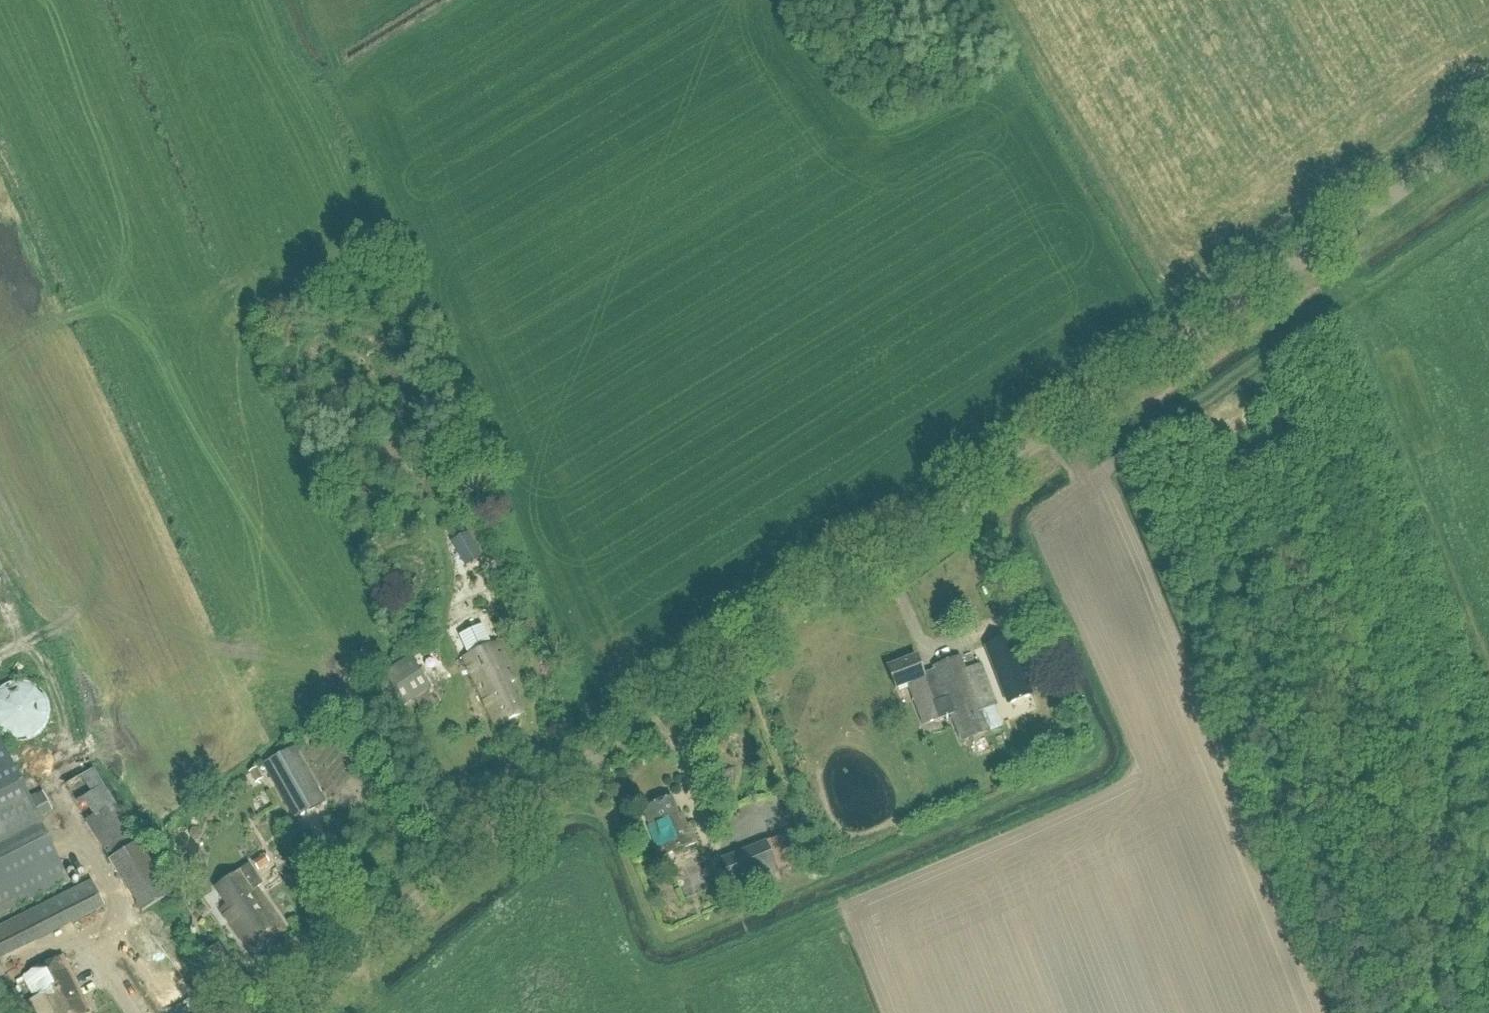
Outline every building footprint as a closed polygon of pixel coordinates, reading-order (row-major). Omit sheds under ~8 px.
[(468,533),(451,542),(465,568),(482,558),(468,533)] [(496,728),(523,716),(508,685),(516,681),(497,643),(491,646),(482,626),(459,636),(469,656),(463,659),(496,728)] [(428,693),(432,690),(411,657),(373,681),(394,714),(414,701),(417,706),(431,698),(428,693)] [(962,742),(977,736),(983,748),(988,746),(983,734),(989,732),(981,711),(997,705),(981,665),(965,671),(960,657),(933,667),(934,671),(923,675),(916,657),(887,669),(895,690),(907,685),(923,726),(940,720),(934,703),(945,699),(962,742)] [(2,689),(0,690),(0,735),(3,738),(8,740),(13,742),(18,743),(23,743),(28,742),(33,740),(37,737),(41,734),(44,730),(47,726),(49,721),(50,717),(50,712),(49,706),(48,702),(46,697),(43,693),(39,690),(35,687),(30,685),(26,683),(21,683),(16,683),(11,684),(6,686),(2,689)] [(38,819),(52,812),(44,793),(29,801),(0,744),(0,915),(69,881),(38,819)] [(294,819),(325,802),(294,747),(263,765),(294,819)] [(172,888),(137,835),(137,834),(93,768),(67,785),(146,905),(172,888)] [(661,858),(697,844),(689,824),(682,827),(671,798),(643,809),(650,826),(649,827),(661,858)] [(760,808),(742,815),(747,828),(765,821),(760,808)] [(753,851),(735,856),(718,862),(720,867),(730,895),(734,893),(736,899),(781,882),(777,873),(798,865),(788,838),(753,851)] [(258,860),(262,870),(277,865),(273,854),(258,860)] [(253,955),(286,932),(257,889),(262,885),(249,866),(235,876),(217,889),(228,905),(220,910),(253,955)] [(105,907),(92,882),(0,929),(0,960),(105,907)] [(69,970),(69,971),(62,958),(23,977),(35,999),(27,1003),(32,1012),(91,1012),(69,970)]
